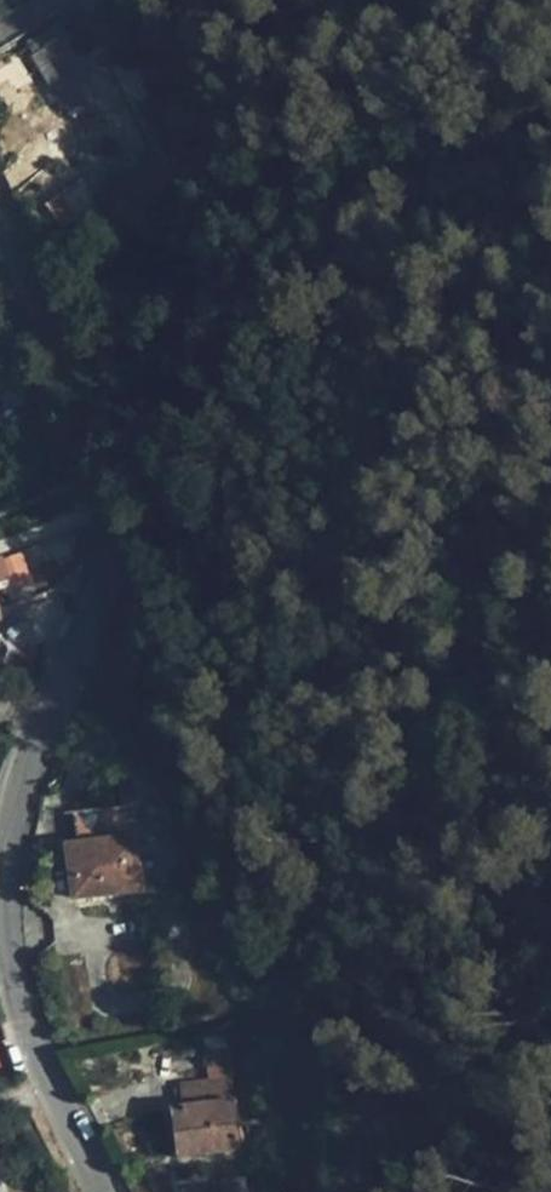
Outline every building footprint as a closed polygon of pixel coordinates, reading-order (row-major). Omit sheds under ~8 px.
[(33,56),(70,33),(62,22),(26,42),(33,56)] [(70,33),(33,56),(63,106),(64,105),(84,94),(88,91),(79,77),(92,69),(70,33)] [(84,94),(64,105),(71,117),(91,105),(84,94)] [(137,808),(76,815),(79,842),(65,843),(72,900),(146,891),(137,808)] [(135,915),(140,937),(155,934),(151,913),(135,915)] [(226,1048),(225,1036),(206,1039),(210,1081),(180,1084),(180,1088),(170,1089),(179,1156),(239,1149),(229,1074),(232,1073),(228,1048),(226,1048)] [(9,1068),(0,1041),(0,1073),(9,1068)] [(221,1178),(223,1191),(247,1191),(245,1175),(221,1178)]
